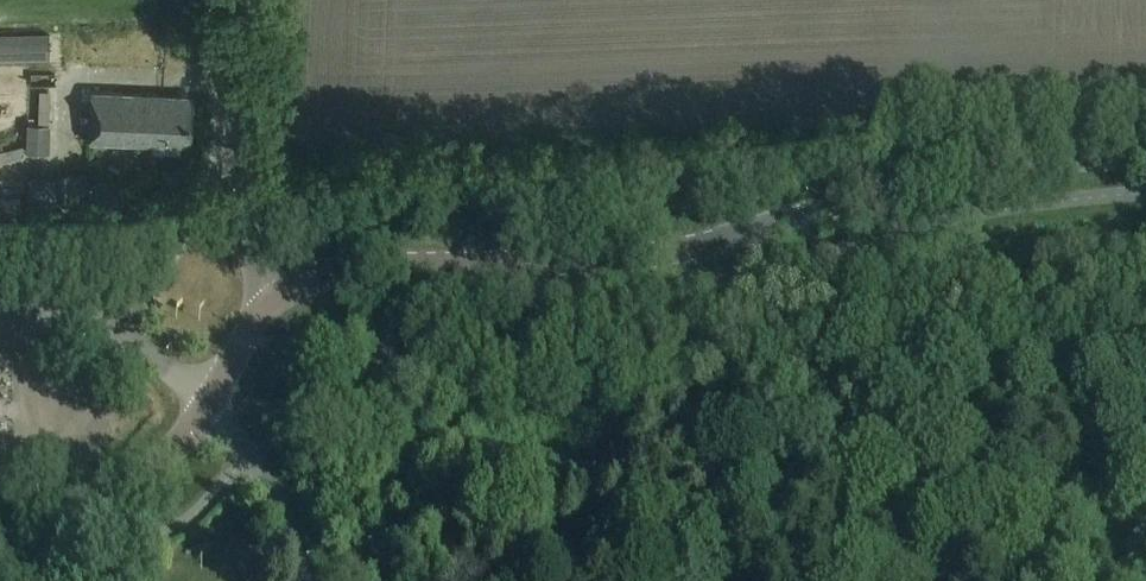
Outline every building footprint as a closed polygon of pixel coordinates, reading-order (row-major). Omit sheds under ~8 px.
[(0,37),(0,62),(49,61),(49,36),(0,37)] [(31,76),(31,84),(54,85),(54,78),(31,76)] [(181,94),(92,91),(90,142),(153,145),(153,151),(179,152),(180,135),(189,136),(190,107),(181,106),(181,94)] [(28,125),(27,154),(50,154),(49,152),(50,126),(28,125)] [(0,152),(0,164),(25,158),(23,147),(0,152)] [(82,202),(83,176),(58,175),(57,201),(82,202)] [(0,203),(0,215),(8,214),(9,220),(20,218),(19,212),(25,211),(23,199),(0,203)]
